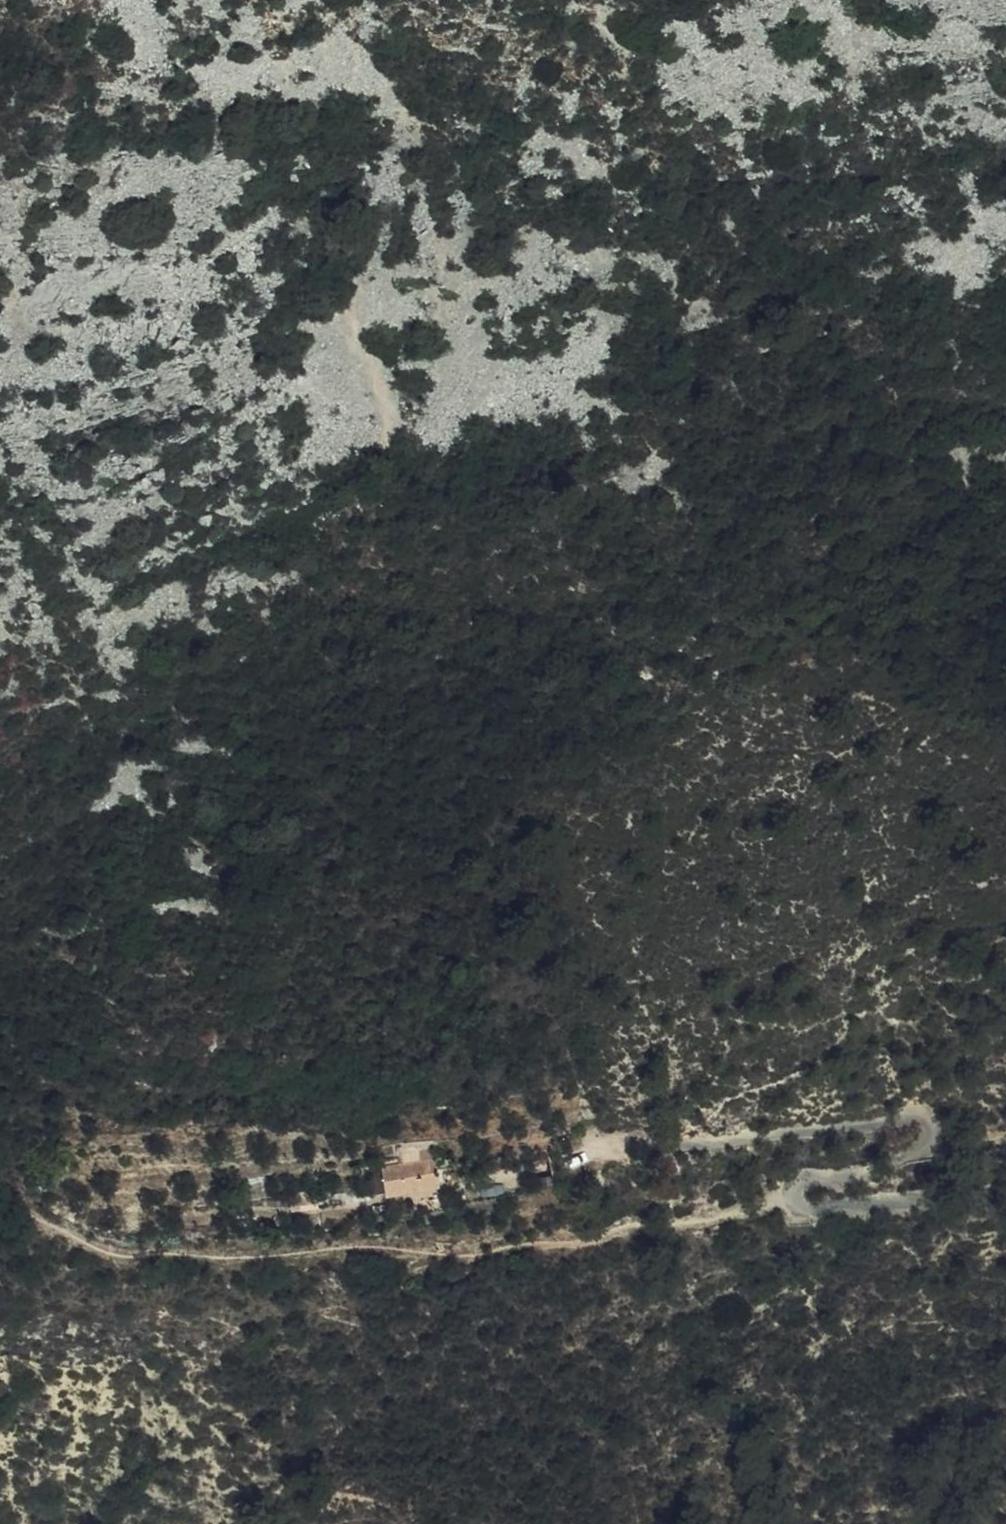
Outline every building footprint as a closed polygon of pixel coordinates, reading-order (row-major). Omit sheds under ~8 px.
[(436,1160),(383,1168),(387,1194),(440,1185),(438,1170),(436,1160)]
